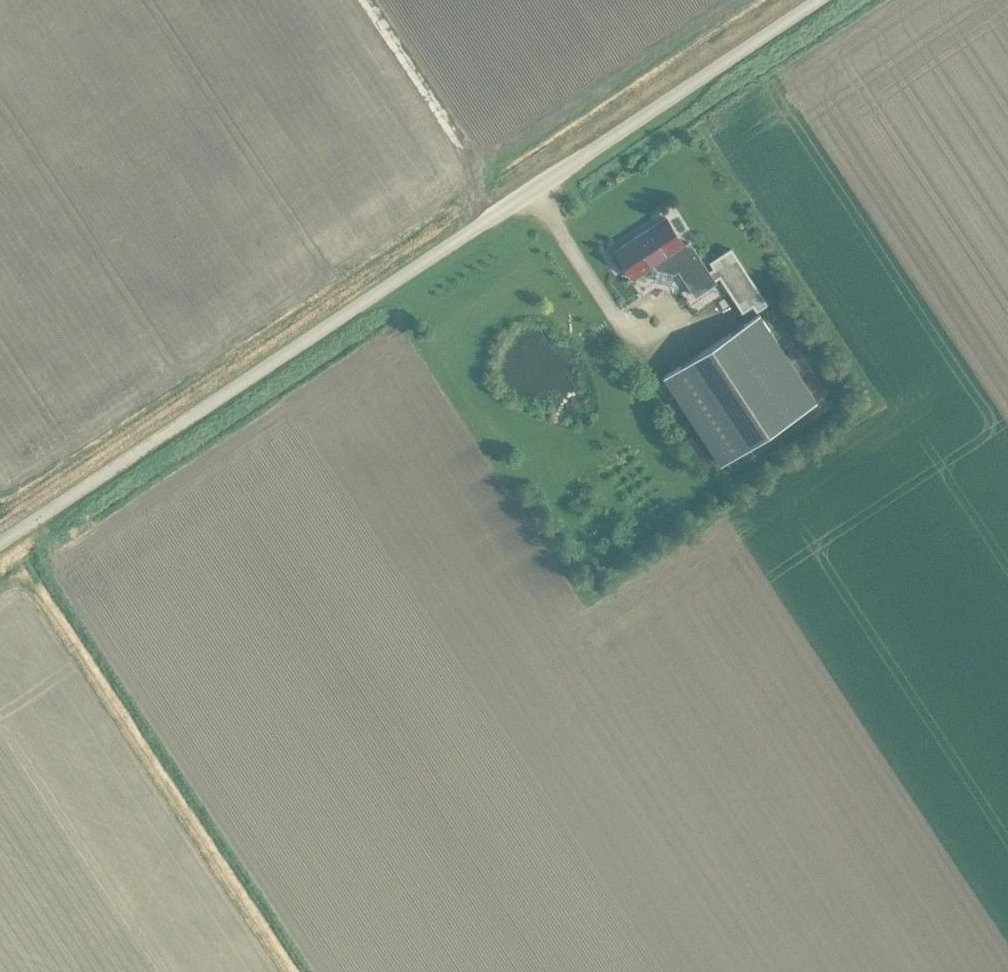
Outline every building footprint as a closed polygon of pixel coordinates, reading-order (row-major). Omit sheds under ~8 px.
[(619,248),(620,250),(637,275),(653,264),(656,268),(673,273),(678,270),(695,295),(715,282),(713,279),(709,274),(689,242),(684,245),(682,243),(680,244),(663,219),(619,248)] [(709,274),(713,279),(719,275),(743,312),(754,306),(758,312),(768,306),(763,299),(732,251),(712,264),(715,270),(709,274)] [(662,376),(695,427),(719,463),(815,400),(758,313),(662,376)]
